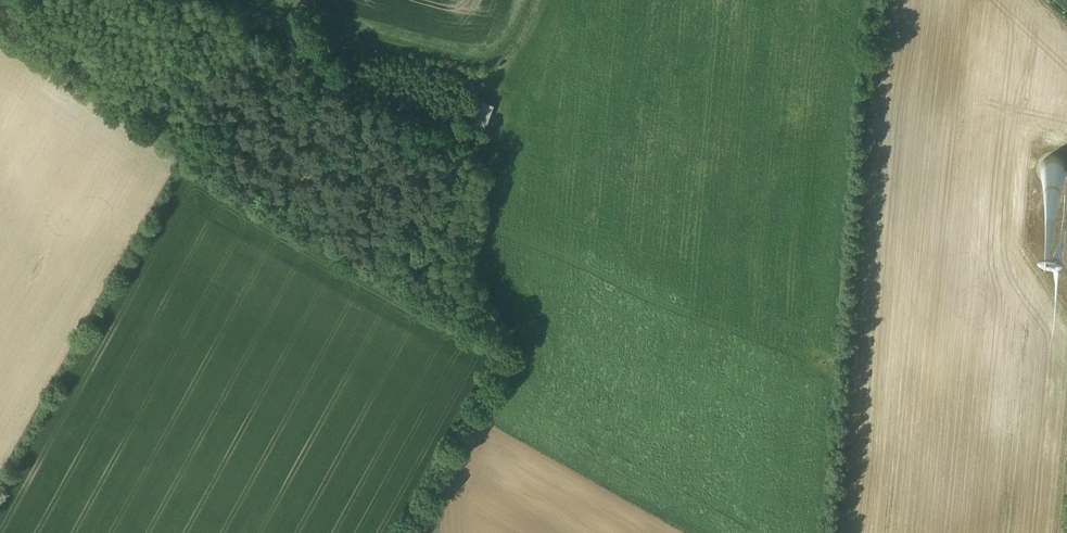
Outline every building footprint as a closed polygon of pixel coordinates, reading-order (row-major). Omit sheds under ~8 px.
[(472,98),(464,124),(480,129),(488,103),(472,98)]
